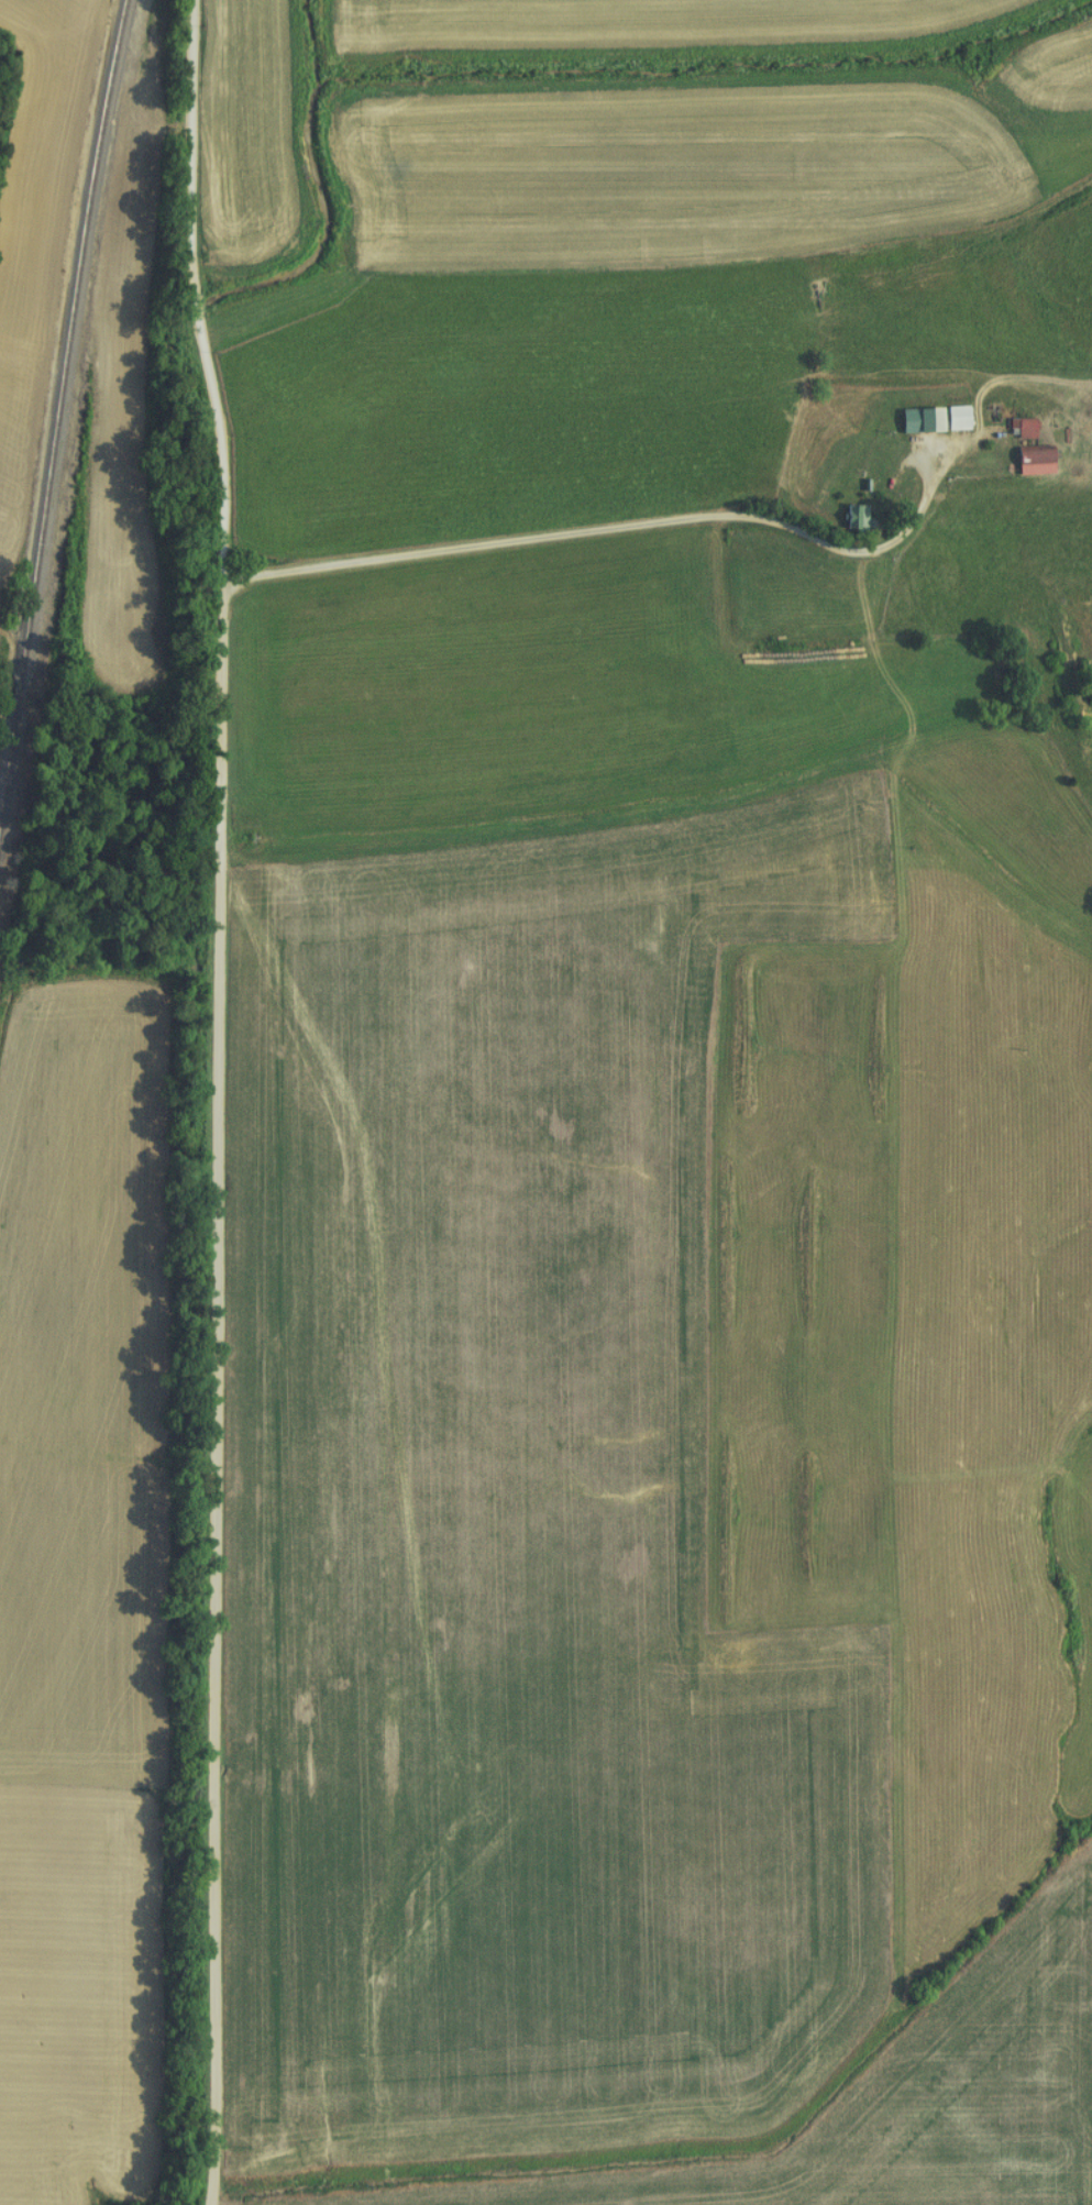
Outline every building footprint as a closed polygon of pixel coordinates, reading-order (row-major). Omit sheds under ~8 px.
[(941,406),(941,431),(964,431),(964,406),(941,406)] [(1030,438),(1030,418),(1005,418),(1005,438),(1030,438)] [(1012,474),(1048,474),(1048,446),(1012,447),(1012,474)] [(840,530),(861,531),(862,505),(841,505),(840,530)]
